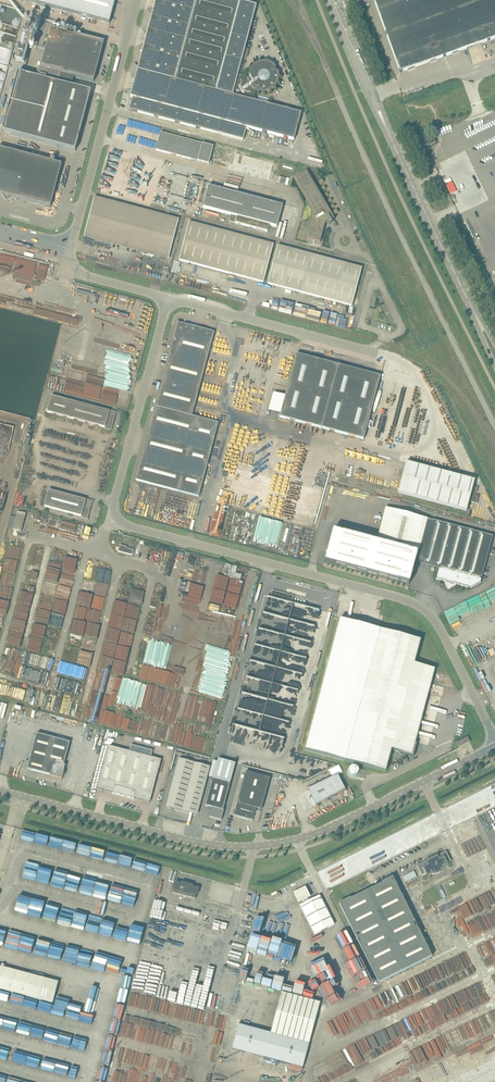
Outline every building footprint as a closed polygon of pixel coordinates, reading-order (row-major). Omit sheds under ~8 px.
[(22,0),(109,24),(115,0),(22,0)] [(264,93),(268,92),(271,91),(274,89),(277,86),(278,83),(279,79),(279,75),(278,72),(277,72),(275,68),(276,68),(273,65),(270,63),(266,62),(263,62),(259,63),(256,64),(253,66),(251,69),(251,70),(250,72),(249,75),(249,77),(238,74),(242,59),(244,60),(247,57),(249,49),(245,48),(256,8),(256,6),(255,6),(234,0),(156,0),(130,97),(132,97),(129,110),(243,140),(246,128),(294,140),(301,114),(280,108),(281,104),(273,102),(270,103),(269,105),(254,101),(256,91),(258,92),(259,91),(261,92),(264,92),(264,93)] [(494,38),(494,0),(374,0),(400,72),(494,38)] [(93,82),(104,43),(51,29),(41,68),(72,76),(93,82)] [(24,62),(31,37),(22,35),(16,60),(24,62)] [(14,47),(0,44),(0,59),(6,60),(5,65),(1,65),(0,70),(0,78),(4,79),(3,86),(6,87),(14,47)] [(72,76),(41,68),(38,78),(69,86),(72,76)] [(91,92),(69,86),(38,78),(18,73),(2,131),(75,151),(91,92)] [(209,164),(213,147),(160,132),(156,150),(209,164)] [(431,138),(428,133),(424,135),(426,140),(423,141),(426,147),(436,143),(433,137),(431,138)] [(62,165),(0,148),(0,194),(2,195),(6,202),(14,198),(50,207),(62,165)] [(455,156),(457,162),(467,159),(465,153),(455,156)] [(453,179),(459,194),(494,180),(494,163),(453,179)] [(334,219),(316,187),(307,172),(295,178),(316,215),(314,216),(307,239),(320,243),(325,224),(327,223),(329,225),(332,223),(331,221),(334,219),(334,220),(334,219)] [(277,227),(283,206),(208,186),(203,208),(231,215),(229,222),(268,232),(269,225),(277,227)] [(169,257),(179,220),(95,197),(85,235),(169,257)] [(263,283),(273,245),(189,222),(179,260),(263,283)] [(494,250),(494,224),(494,222),(485,225),(494,250)] [(352,306),(362,268),(278,246),(268,284),(352,306)] [(168,261),(146,255),(145,259),(142,258),(141,262),(166,268),(168,261)] [(155,407),(136,480),(199,497),(218,423),(192,416),(214,332),(177,323),(175,330),(177,331),(176,333),(175,333),(171,345),(177,347),(174,355),(169,354),(155,407)] [(364,439),(379,382),(380,376),(296,354),(280,417),(364,439)] [(58,375),(57,387),(63,388),(63,389),(70,390),(71,376),(58,375)] [(109,412),(72,402),(51,396),(47,412),(105,428),(104,429),(106,429),(111,431),(113,423),(114,423),(114,422),(114,420),(116,412),(111,411),(109,410),(109,412)] [(417,465),(409,495),(467,511),(469,501),(477,504),(479,496),(476,495),(478,488),(473,486),(475,481),(417,465)] [(85,500),(49,490),(44,507),(81,516),(81,518),(88,519),(93,501),(86,499),(85,500)] [(14,527),(26,529),(30,509),(23,508),(22,510),(18,509),(16,518),(16,517),(14,527)] [(386,508),(378,535),(377,542),(335,531),(326,563),(410,585),(417,561),(422,562),(441,568),(440,569),(439,569),(436,579),(446,582),(445,585),(448,590),(453,587),(454,584),(470,588),(481,583),(481,580),(480,579),(480,578),(482,579),(493,537),(433,521),(427,520),(427,519),(386,508)] [(120,545),(118,552),(132,555),(134,550),(126,548),(127,547),(120,545)] [(292,602),(293,597),(291,597),(292,595),(278,592),(277,593),(273,592),(271,597),(292,602)] [(421,641),(340,619),(305,750),(386,772),(392,750),(400,752),(399,754),(413,757),(417,744),(415,743),(435,669),(414,664),(421,641)] [(63,777),(64,774),(63,774),(65,765),(64,765),(70,743),(37,734),(27,769),(51,775),(51,776),(62,779),(62,777),(63,777)] [(459,747),(470,742),(468,737),(456,742),(459,747)] [(109,746),(99,783),(97,788),(113,792),(113,793),(134,799),(134,798),(150,802),(151,797),(161,760),(151,757),(129,752),(109,746)] [(129,752),(151,757),(152,751),(131,746),(129,752)] [(181,758),(171,806),(203,813),(213,764),(181,758)] [(343,763),(333,768),(336,776),(346,771),(343,763)] [(356,777),(355,777),(363,779),(365,771),(358,769),(358,770),(359,771),(359,772),(359,773),(358,774),(358,775),(357,776),(356,777)] [(261,810),(270,778),(246,772),(234,816),(253,821),(256,808),(261,810)] [(316,805),(345,791),(337,775),(308,790),(316,805)] [(221,820),(223,815),(224,809),(223,809),(230,784),(213,779),(206,806),(212,807),(209,817),(221,820)] [(188,824),(189,821),(167,816),(165,827),(177,829),(179,821),(183,822),(183,823),(188,824)] [(417,866),(422,876),(425,874),(426,876),(432,873),(433,874),(434,874),(435,874),(436,874),(437,874),(438,873),(439,873),(440,872),(441,872),(441,871),(442,871),(442,870),(443,869),(443,868),(449,865),(448,863),(451,861),(446,851),(441,854),(442,855),(437,857),(437,856),(427,862),(422,864),(422,863),(417,866)] [(114,877),(107,875),(102,894),(109,896),(114,877)] [(432,957),(395,882),(393,877),(382,883),(351,899),(350,898),(339,904),(379,983),(432,957)] [(182,885),(175,883),(173,893),(195,899),(198,889),(191,888),(192,887),(192,886),(182,883),(182,884),(182,885)] [(310,897),(305,888),(301,890),(301,889),(301,888),(300,889),(298,890),(297,890),(297,891),(298,891),(298,892),(294,893),(299,903),(303,901),(304,904),(300,906),(315,935),(334,925),(320,896),(309,901),(308,898),(310,897)] [(54,998),(59,982),(0,967),(0,990),(53,1004),(54,998)] [(293,1063),(309,1067),(325,1001),(286,991),(270,1058),(292,1063),(293,1063)] [(34,1022),(12,1015),(9,1025),(31,1032),(34,1022)] [(49,1027),(42,1025),(40,1032),(48,1033),(49,1027)] [(426,1077),(438,1075),(437,1070),(432,1071),(432,1069),(429,1070),(429,1065),(422,1066),(424,1073),(422,1074),(423,1078),(426,1077)]
